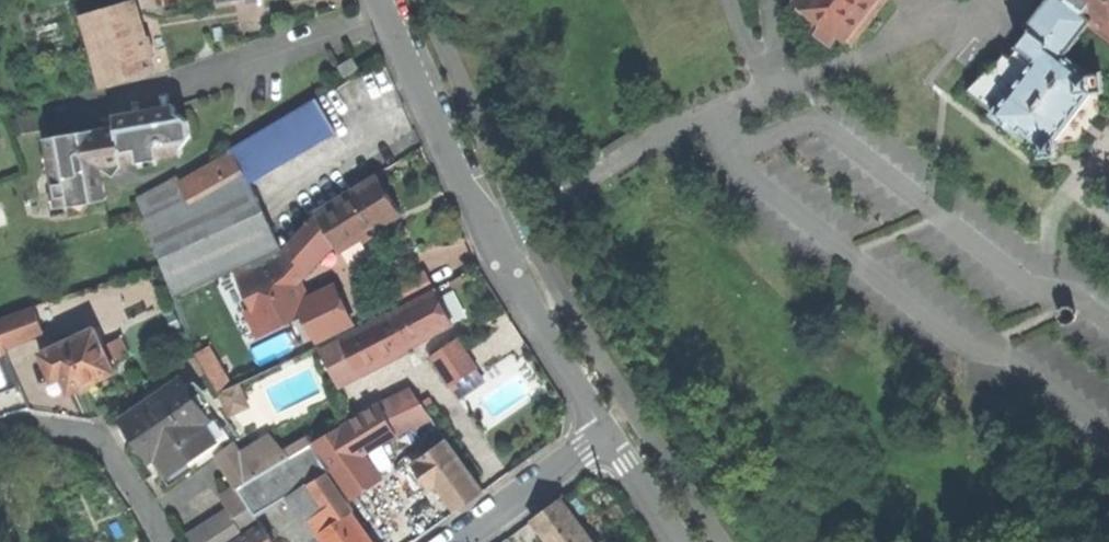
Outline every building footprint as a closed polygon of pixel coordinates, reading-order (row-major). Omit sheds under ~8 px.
[(850,44),(884,0),(795,0),(850,44)] [(1027,27),(1031,31),(1011,56),(1005,52),(990,72),(988,70),(965,91),(1019,133),(1022,129),(1038,142),(1040,156),(1059,154),(1056,140),(1092,93),(1105,91),(1103,72),(1090,73),(1066,55),(1091,22),(1108,36),(1108,0),(1047,0),(1027,27)] [(154,71),(133,1),(82,17),(102,87),(154,71)] [(345,75),(358,68),(352,58),(339,66),(345,75)] [(230,150),(231,154),(232,153),(241,169),(243,168),(250,184),(337,133),(318,99),(230,150)] [(116,129),(121,164),(181,154),(180,149),(190,137),(189,129),(188,123),(175,112),(174,105),(113,115),(116,129)] [(111,176),(121,164),(116,129),(93,133),(93,131),(46,139),(57,203),(63,208),(104,200),(99,168),(111,176)] [(275,258),(281,251),(256,196),(250,184),(243,168),(241,169),(232,153),(231,154),(181,182),(178,178),(139,200),(175,298),(234,271),(255,267),(275,258)] [(318,213),(332,239),(338,250),(399,216),(389,198),(377,178),(318,213)] [(303,268),(332,239),(318,213),(276,259),(282,273),(301,267),(303,268)] [(263,337),(303,319),(302,316),(296,302),(282,273),(276,259),(239,276),(237,280),(263,337)] [(404,304),(432,289),(424,272),(395,288),(404,304)] [(336,285),(296,302),(302,316),(317,344),(356,326),(336,285)] [(318,351),(333,386),(357,374),(409,347),(451,325),(434,291),(318,351)] [(0,319),(0,337),(4,345),(43,331),(33,307),(0,319)] [(94,329),(41,353),(53,382),(62,379),(67,389),(70,396),(115,374),(94,329)] [(451,386),(476,368),(457,340),(431,357),(451,386)] [(210,346),(196,354),(219,392),(232,384),(210,346)] [(484,380),(476,368),(451,386),(459,397),(484,380)] [(201,423),(175,385),(122,421),(151,464),(167,487),(219,451),(219,450),(224,447),(206,420),(201,423)] [(231,412),(246,405),(237,385),(222,392),(231,412)] [(379,403),(397,437),(431,420),(408,389),(379,403)] [(368,454),(397,437),(379,403),(311,443),(350,498),(383,479),(368,454)] [(255,517),(293,495),(310,486),(328,513),(313,523),(319,533),(318,533),(324,541),(372,541),(350,512),(353,510),(328,474),(324,476),(309,448),(291,458),(283,463),(268,438),(239,454),(222,464),(235,487),(236,487),(244,499),(255,517)] [(448,439),(413,464),(432,489),(437,485),(442,493),(455,510),(484,490),(448,439)] [(287,452),(291,458),(309,448),(312,447),(308,440),(287,452)] [(217,455),(222,464),(239,454),(234,445),(217,455)] [(293,495),(313,523),(328,513),(310,486),(293,495)] [(190,541),(234,541),(260,525),(243,500),(244,499),(236,487),(235,487),(220,497),(228,509),(186,536),(190,541)] [(561,498),(545,510),(531,520),(547,541),(593,541),(561,498)] [(261,526),(237,541),(272,541),(261,526)]
